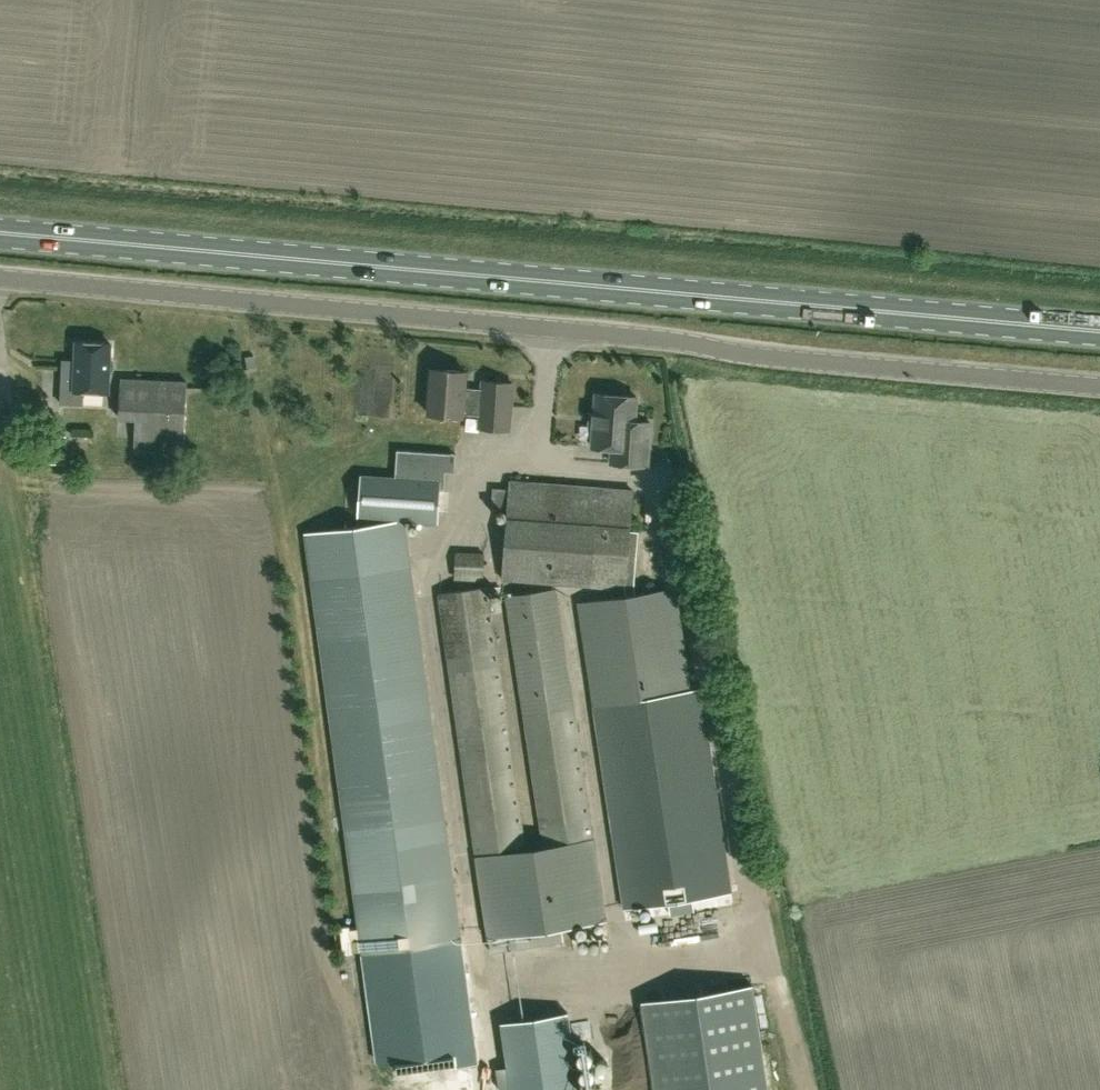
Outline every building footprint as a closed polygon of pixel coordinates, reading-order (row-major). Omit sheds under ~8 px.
[(107,391),(110,343),(78,341),(76,373),(64,372),(62,402),(81,403),(82,390),(107,391)] [(482,388),(465,386),(466,370),(432,367),(428,412),(462,414),(463,412),(480,413),(479,426),(508,429),(512,381),(483,379),(482,388)] [(184,440),(187,381),(120,378),(118,416),(136,417),(134,452),(162,453),(163,438),(184,440)] [(387,402),(386,382),(376,383),(377,403),(387,402)] [(647,464),(649,421),(634,420),(636,395),(596,392),(592,446),(610,447),(609,462),(647,464)] [(396,449),(394,476),(359,474),(356,513),(437,518),(442,452),(396,449)] [(635,592),(635,580),(638,530),(630,529),(633,490),(509,481),(502,578),(624,586),(626,594),(578,601),(593,703),(691,689),(675,586),(635,592)] [(449,855),(410,569),(411,569),(412,569),(405,517),(304,531),(310,577),(362,953),(399,948),(401,963),(426,959),(424,945),(460,940),(453,885),(449,855)] [(484,580),(484,551),(455,550),(454,578),(484,580)] [(476,851),(525,844),(488,585),(439,592),(476,851)] [(593,839),(556,588),(507,595),(545,846),(479,857),(491,937),(490,937),(492,951),(556,941),(564,940),(561,925),(604,918),(592,839),(593,839)] [(717,701),(609,713),(622,828),(730,815),(717,701)] [(642,1001),(653,1089),(768,1089),(752,984),(642,1001)] [(502,1067),(497,1068),(500,1089),(505,1089),(511,1088),(512,1089),(579,1089),(568,1012),(501,1022),(508,1066),(502,1067)]
